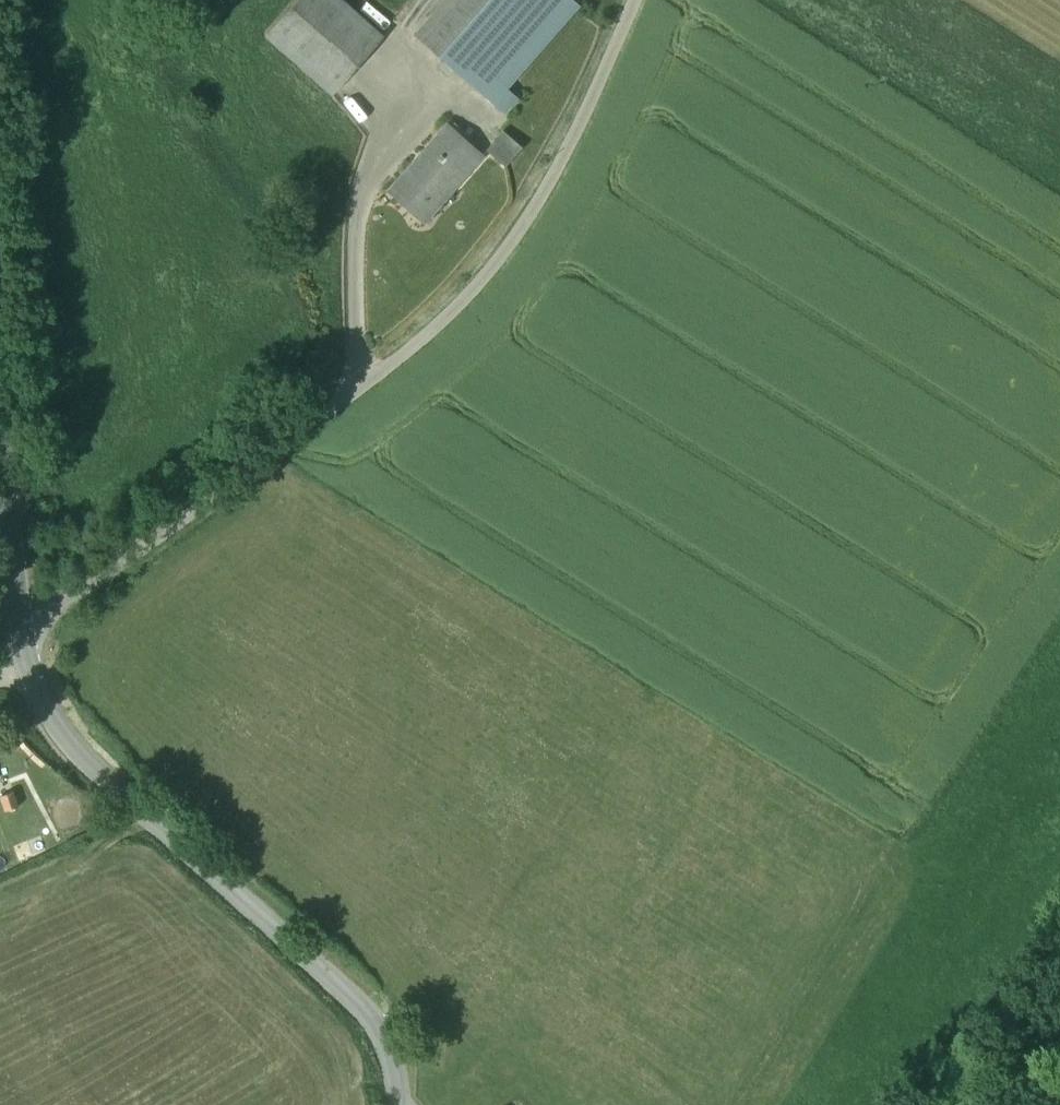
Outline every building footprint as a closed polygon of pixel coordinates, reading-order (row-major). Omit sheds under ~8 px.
[(341,0),(299,0),(267,37),(333,96),(384,37),(341,0)] [(414,35),(503,113),(516,97),(506,88),(578,4),(574,0),(445,0),(414,35)] [(448,124),(420,156),(422,159),(419,163),(416,161),(389,192),(423,222),(455,186),(451,182),(479,151),(448,124)] [(522,147),(503,130),(494,140),(514,157),(522,147)] [(514,157),(494,140),(486,150),(505,167),(514,157)] [(14,792),(1,796),(6,811),(19,807),(14,792)]
